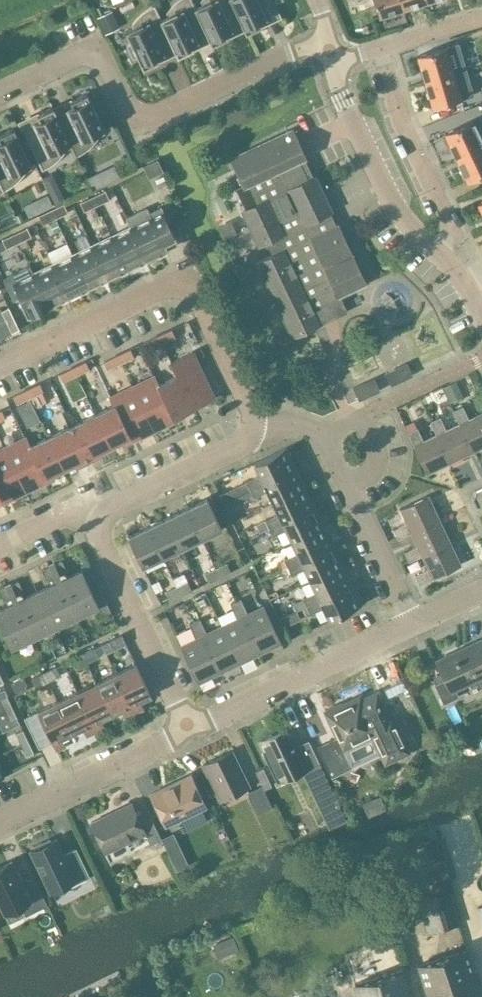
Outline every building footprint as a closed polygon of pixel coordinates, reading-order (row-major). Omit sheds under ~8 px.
[(192,0),(181,0),(179,1),(175,4),(173,7),(170,10),(168,12),(169,15),(161,18),(155,5),(154,5),(178,56),(194,48),(192,43),(208,36),(212,44),(192,0)] [(247,32),(232,0),(203,0),(202,1),(203,3),(196,7),(192,0),(212,44),(228,37),(226,32),(242,24),(246,33),(247,32)] [(247,32),(263,25),(260,20),(278,12),(272,0),(232,0),(247,32)] [(380,16),(404,9),(401,0),(375,0),(380,16)] [(427,0),(401,0),(404,9),(427,2),(427,0)] [(178,56),(154,5),(154,7),(152,8),(153,8),(149,10),(145,13),(141,16),(137,20),(134,24),(135,27),(126,31),(132,44),(129,45),(134,57),(137,55),(143,68),(160,60),(157,55),(174,48),(178,56)] [(111,10),(99,16),(107,32),(118,27),(111,10)] [(418,55),(425,81),(466,69),(458,44),(418,55)] [(465,69),(425,81),(433,106),(472,95),(465,69)] [(53,106),(76,155),(77,155),(76,154),(80,152),(84,149),(87,146),(89,145),(93,141),(97,136),(95,134),(104,130),(86,92),(70,100),(73,105),(56,113),(53,106)] [(76,156),(76,155),(53,106),(37,114),(39,119),(22,128),(42,170),(43,169),(43,168),(46,166),(51,163),(56,159),(60,155),(63,150),(62,148),(70,144),(76,156)] [(457,157),(481,145),(481,140),(473,120),(445,133),(457,157)] [(230,153),(201,166),(215,198),(305,157),(291,126),(230,154),(230,153)] [(4,191),(4,190),(3,189),(7,187),(12,184),(16,180),(20,176),(24,171),(23,169),(32,165),(14,128),(0,134),(0,183),(4,191)] [(457,157),(468,181),(481,175),(481,145),(457,157)] [(304,158),(245,185),(236,188),(236,189),(246,208),(242,210),(248,223),(273,211),(275,215),(323,193),(315,176),(313,177),(304,158)] [(106,183),(100,171),(88,177),(94,189),(106,183)] [(60,188),(50,193),(57,206),(66,202),(60,188)] [(93,197),(97,205),(109,199),(105,191),(93,197)] [(332,211),(323,193),(275,215),(273,211),(248,223),(259,246),(267,242),(272,254),(257,261),(292,336),(347,311),(340,296),(366,284),(338,224),(336,225),(330,212),(332,211)] [(54,206),(48,194),(40,198),(45,210),(54,206)] [(84,210),(97,205),(93,197),(80,202),(84,210)] [(51,209),(55,218),(68,212),(64,204),(51,209)] [(147,206),(126,217),(131,226),(147,259),(169,249),(166,244),(177,238),(161,207),(150,212),(147,206)] [(43,224),(55,218),(51,209),(39,215),(43,224)] [(56,220),(50,223),(54,232),(60,229),(56,220)] [(127,268),(147,259),(131,226),(112,236),(127,268)] [(15,233),(19,242),(31,236),(27,228),(15,233)] [(2,239),(6,247),(19,242),(15,233),(2,239)] [(108,278),(127,268),(112,236),(92,245),(108,278)] [(92,245),(73,254),(88,287),(108,278),(92,245)] [(88,287),(73,254),(53,263),(69,296),(88,287)] [(69,296),(53,263),(34,273),(49,305),(69,296)] [(27,316),(49,305),(34,273),(13,282),(20,296),(18,297),(27,316)] [(1,310),(6,321),(13,317),(8,307),(1,310)] [(0,324),(0,337),(12,332),(19,328),(13,317),(6,321),(0,324)] [(172,330),(158,336),(162,343),(175,337),(172,330)] [(158,336),(145,342),(149,350),(162,343),(158,336)] [(131,349),(117,356),(121,363),(134,357),(131,349)] [(177,376),(192,407),(215,396),(193,352),(171,363),(177,376)] [(117,356),(104,362),(108,369),(121,363),(117,356)] [(86,362),(73,368),(76,375),(90,369),(86,362)] [(408,362),(395,368),(400,380),(413,374),(408,362)] [(73,368),(60,374),(63,382),(76,375),(73,368)] [(174,416),(159,385),(154,376),(132,387),(154,431),(176,420),(174,416)] [(174,416),(192,407),(177,376),(159,385),(174,416)] [(457,379),(444,385),(451,399),(463,394),(457,379)] [(354,387),(359,399),(371,394),(365,382),(354,387)] [(40,384),(27,390),(30,397),(44,391),(40,384)] [(154,431),(132,387),(110,397),(114,406),(129,437),(131,442),(154,431)] [(30,397),(27,390),(14,396),(17,403),(30,397)] [(30,400),(17,406),(22,417),(35,410),(30,400)] [(108,448),(129,437),(114,406),(93,416),(108,448)] [(473,451),(481,447),(481,412),(469,418),(463,406),(454,411),(459,423),(473,451)] [(87,457),(108,448),(93,416),(72,426),(87,457)] [(473,451),(459,423),(446,429),(440,417),(431,421),(437,434),(450,462),(473,451)] [(415,421),(405,425),(408,432),(417,427),(415,421)] [(72,426),(52,436),(67,467),(87,457),(72,426)] [(427,472),(450,462),(437,434),(423,440),(417,427),(408,432),(427,472)] [(46,477),(67,467),(52,436),(30,446),(46,477)] [(46,477),(30,446),(26,437),(4,448),(25,492),(48,482),(46,477)] [(1,499),(3,503),(25,492),(4,448),(0,450),(0,496),(1,499)] [(251,489),(295,468),(285,448),(254,463),(260,475),(247,481),(251,489)] [(273,502),(304,487),(295,468),(251,489),(254,497),(267,490),(273,502)] [(314,507),(304,487),(273,502),(279,514),(266,520),(270,528),(314,507)] [(230,489),(220,494),(223,502),(234,497),(230,489)] [(399,538),(411,532),(440,519),(429,495),(399,509),(406,523),(394,528),(399,538)] [(234,497),(223,502),(227,510),(238,505),(234,497)] [(207,499),(187,508),(201,538),(221,528),(207,499)] [(323,526),(314,507),(270,528),(273,536),(286,529),(292,541),(323,526)] [(201,538),(187,508),(168,517),(182,547),(201,538)] [(182,547),(168,517),(148,527),(162,556),(182,547)] [(440,519),(411,532),(417,546),(405,551),(409,561),(422,555),(450,542),(440,519)] [(266,520),(256,525),(260,533),(270,528),(266,520)] [(323,526),(292,541),(298,553),(284,560),(288,567),(332,546),(323,526)] [(162,556),(148,527),(128,536),(143,566),(162,556)] [(461,565),(450,542),(422,555),(428,568),(416,574),(420,584),(461,565)] [(342,565),(332,546),(288,567),(292,575),(305,568),(310,580),(342,565)] [(62,560),(58,562),(83,614),(99,606),(103,615),(111,611),(90,566),(67,577),(65,572),(68,571),(62,560)] [(59,625),(83,614),(58,562),(42,569),(48,581),(51,579),(53,584),(42,589),(59,625)] [(216,569),(219,576),(231,571),(227,563),(216,569)] [(342,565),(310,580),(316,592),(303,599),(306,606),(351,584),(342,565)] [(209,582),(219,576),(216,569),(205,574),(209,582)] [(184,573),(173,579),(177,587),(188,582),(184,573)] [(59,625),(42,589),(24,597),(22,593),(25,592),(19,580),(11,584),(36,636),(59,625)] [(177,587),(181,595),(192,589),(188,582),(177,587)] [(11,584),(0,589),(0,591),(5,601),(7,600),(9,604),(0,609),(0,623),(11,647),(36,636),(11,584)] [(361,604),(351,584),(306,606),(310,614),(323,607),(329,620),(361,604)] [(170,600),(181,595),(177,587),(166,592),(170,600)] [(236,601),(231,603),(234,611),(244,606),(241,599),(236,601)] [(303,599),(293,603),(297,610),(306,606),(303,599)] [(238,618),(222,626),(240,662),(260,652),(243,616),(248,613),(244,606),(234,611),(238,618)] [(248,613),(243,616),(260,652),(281,643),(263,606),(248,613)] [(195,621),(189,624),(193,630),(203,626),(200,619),(195,621)] [(196,638),(180,646),(198,682),(219,672),(201,636),(206,633),(203,626),(193,630),(196,638)] [(206,633),(201,636),(219,672),(240,662),(222,626),(206,633)] [(114,649),(115,649),(126,643),(122,634),(110,640),(114,649)] [(446,680),(436,685),(444,703),(458,696),(455,689),(481,676),(481,642),(481,640),(437,661),(446,680)] [(83,653),(87,662),(99,656),(95,647),(83,653)] [(75,668),(87,662),(83,653),(71,659),(75,668)] [(116,673),(135,712),(144,708),(140,700),(151,695),(136,663),(116,673)] [(44,672),(48,681),(60,675),(56,666),(44,672)] [(36,687),(48,681),(44,672),(31,678),(36,687)] [(126,716),(135,712),(116,673),(96,682),(112,714),(123,709),(126,716)] [(27,684),(23,677),(11,682),(16,695),(24,691),(27,684)] [(101,719),(112,714),(96,682),(77,691),(96,731),(104,727),(101,719)] [(96,731),(77,691),(57,701),(73,733),(83,727),(87,735),(96,731)] [(0,698),(0,701),(4,710),(11,706),(6,695),(0,698)] [(386,759),(406,751),(390,717),(387,719),(376,695),(360,703),(358,699),(341,707),(340,705),(324,712),(336,740),(321,747),(332,772),(349,764),(342,747),(373,733),(386,759)] [(62,738),(73,733),(57,701),(37,710),(56,750),(65,745),(62,738)] [(11,706),(4,710),(10,721),(17,718),(11,706)] [(308,769),(320,763),(309,740),(298,745),(290,727),(260,741),(278,778),(306,765),(308,769)] [(22,730),(15,733),(21,744),(28,741),(22,730)] [(28,741),(21,744),(26,756),(33,753),(28,741)] [(221,799),(248,786),(232,752),(204,765),(221,799)] [(263,767),(255,770),(264,788),(271,785),(263,767)] [(193,777),(153,796),(167,827),(207,809),(193,777)] [(402,778),(396,791),(407,796),(413,783),(402,778)] [(262,785),(247,792),(257,814),(272,807),(262,785)] [(105,852),(115,847),(145,833),(150,843),(161,838),(151,818),(141,822),(132,803),(91,822),(105,852)] [(173,832),(161,838),(176,870),(188,865),(173,832)] [(63,854),(56,839),(45,844),(42,842),(34,845),(34,850),(31,851),(50,891),(53,889),(57,892),(90,876),(76,847),(63,854)] [(438,842),(425,845),(428,857),(441,854),(438,842)] [(4,912),(20,904),(26,915),(47,905),(35,879),(22,885),(11,861),(0,866),(0,903),(4,912)] [(444,883),(433,887),(436,896),(447,893),(444,883)] [(409,885),(386,892),(391,909),(414,902),(409,885)] [(436,896),(419,902),(429,933),(460,923),(450,892),(447,893),(436,896)] [(233,936),(213,944),(218,958),(238,951),(233,936)] [(427,988),(474,974),(466,950),(419,965),(427,988)] [(381,977),(355,984),(358,996),(409,996),(403,971),(381,977)] [(427,988),(430,996),(481,996),(474,974),(427,988)] [(295,994),(296,996),(322,996),(319,987),(295,994)]
